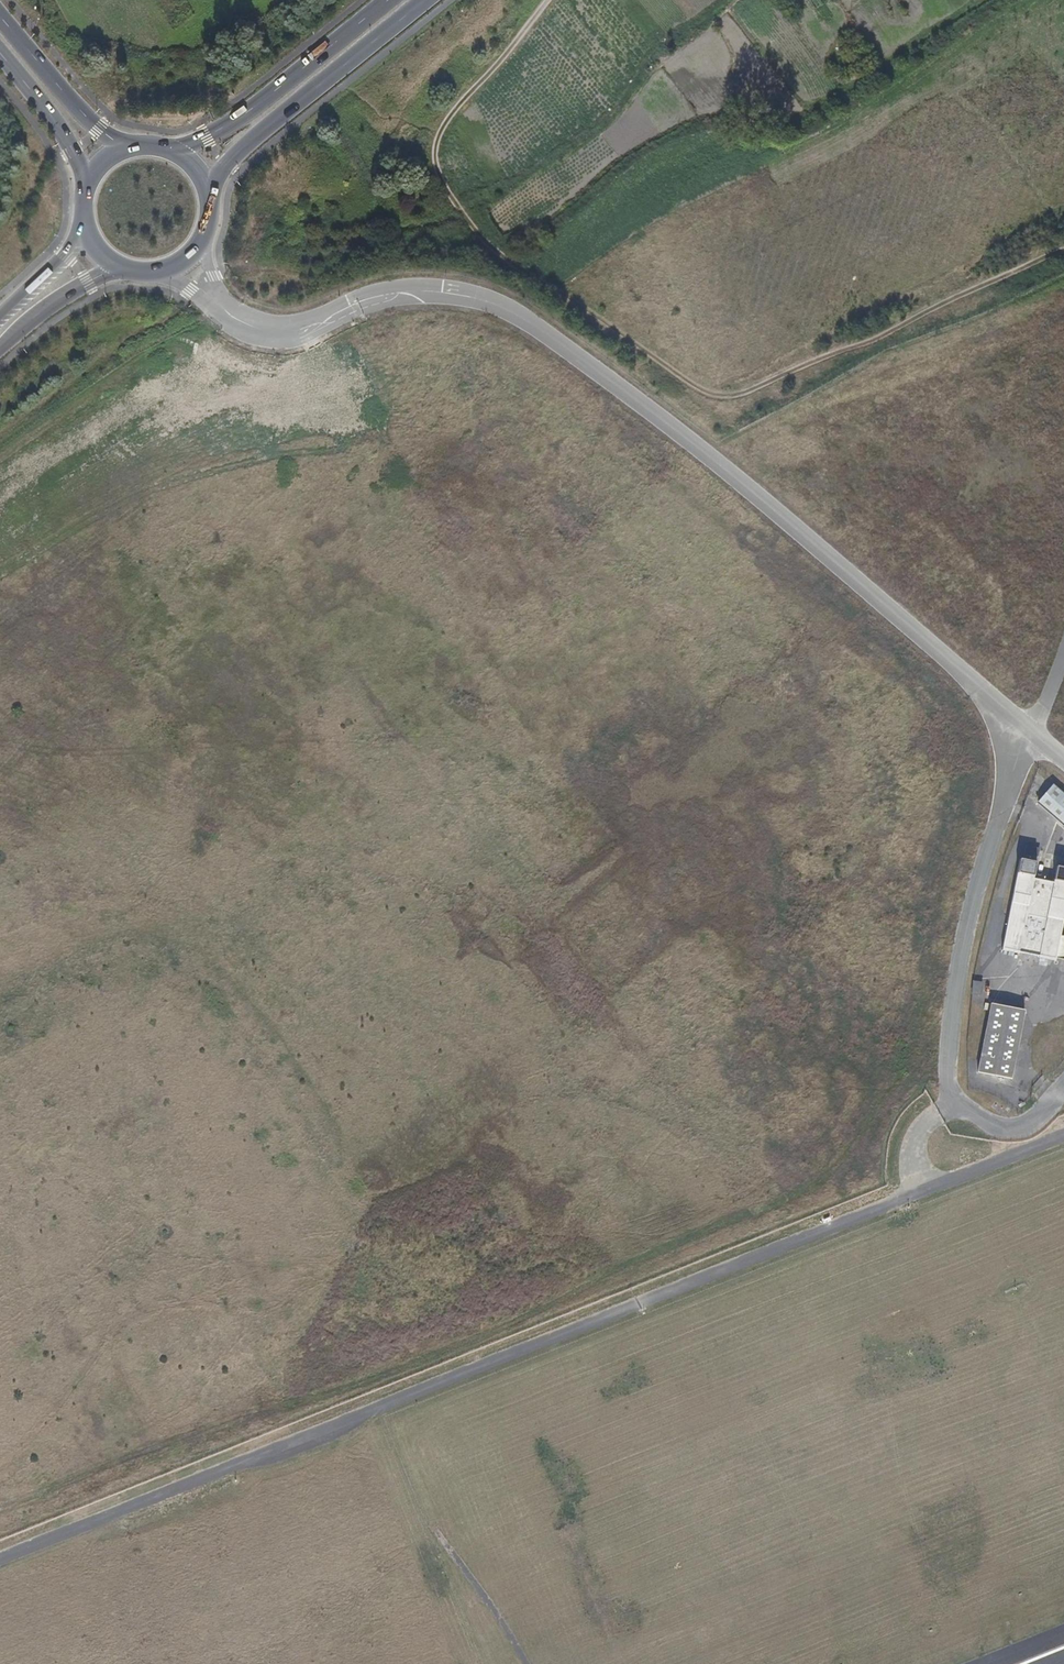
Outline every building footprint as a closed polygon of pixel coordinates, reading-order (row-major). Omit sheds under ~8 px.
[(1053,786),(1048,792),(1039,802),(1063,825),(1063,795),(1053,786)] [(1024,857),(1037,859),(1039,848),(1027,845),(1024,857)] [(1061,935),(1063,918),(1063,867),(1057,866),(1053,882),(1034,878),(1037,862),(1020,858),(1017,873),(1014,892),(1002,950),(1019,952),(1039,956),(1039,957),(1055,961),(1056,958),(1063,960),(1063,936),(1061,935)] [(1012,1079),(1025,1010),(991,1003),(977,1073),(1012,1079)]
